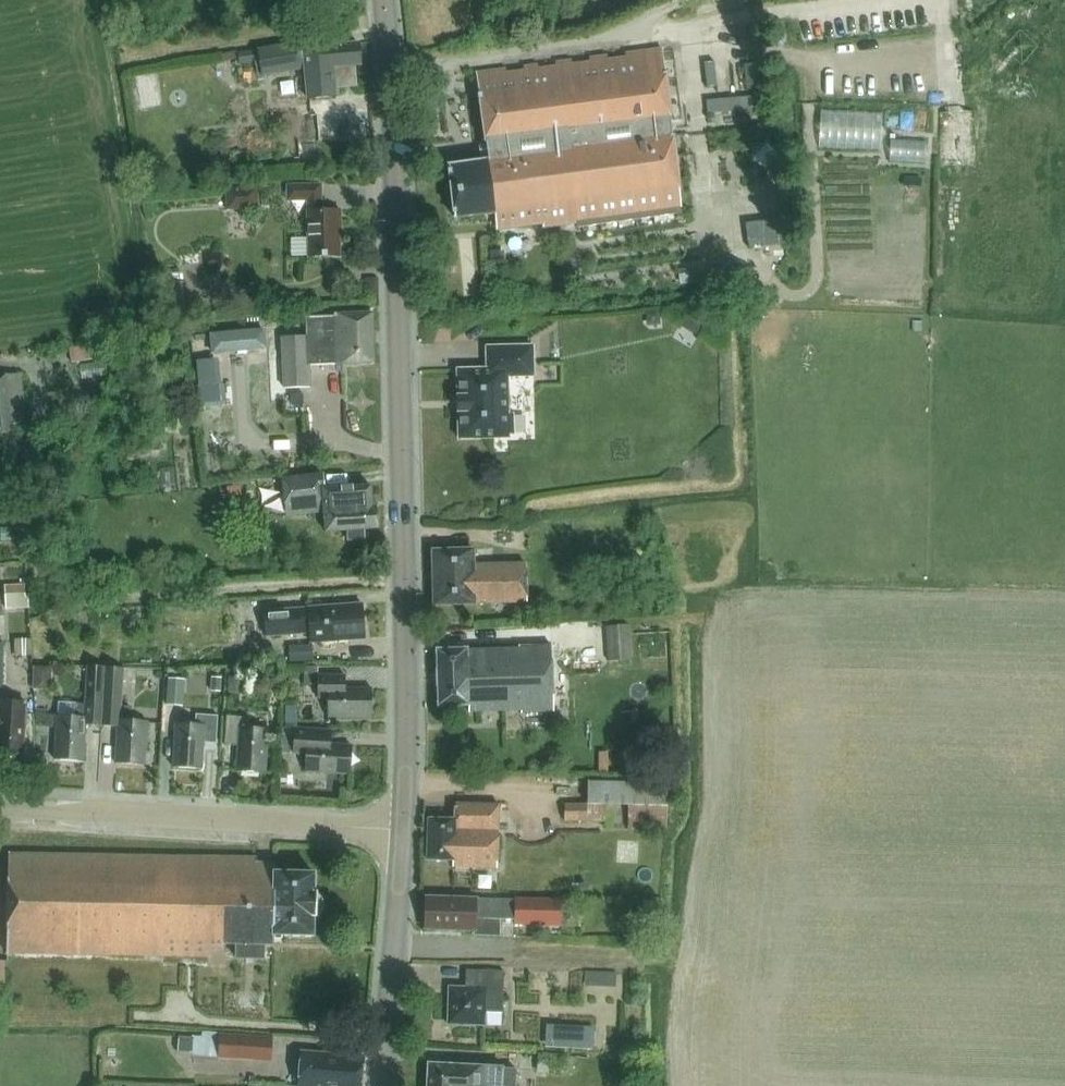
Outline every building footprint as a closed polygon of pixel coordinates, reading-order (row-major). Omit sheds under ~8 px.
[(351,65),(361,63),(358,43),(303,49),(302,43),(239,52),(240,59),(240,63),(260,59),(262,72),(304,66),(307,98),(334,95),(333,84),(352,82),(351,65)] [(575,224),(576,229),(684,215),(661,49),(477,73),(488,160),(449,165),(456,219),(495,214),(497,229),(543,222),(543,227),(558,225),(558,226),(575,224)] [(709,97),(710,110),(769,107),(768,94),(709,97)] [(886,147),(886,107),(822,107),(822,146),(886,147)] [(893,158),(928,160),(929,138),(894,137),(893,158)] [(340,228),(341,228),(341,211),(322,211),(322,186),(288,186),(288,200),(308,200),(309,257),(340,257),(340,228)] [(227,211),(259,208),(258,187),(225,189),(227,211)] [(765,247),(789,244),(785,218),(761,221),(765,247)] [(501,254),(490,254),(491,270),(502,270),(501,254)] [(718,266),(679,271),(680,288),(720,283),(718,266)] [(188,317),(184,283),(159,285),(163,320),(188,317)] [(265,307),(282,307),(282,296),(265,296),(265,307)] [(646,313),(647,326),(661,326),(660,312),(646,313)] [(310,363),(374,361),(372,315),(309,317),(309,336),(285,337),(286,388),(311,387),(310,363)] [(271,350),(270,331),(215,335),(217,355),(271,350)] [(487,368),(457,369),(459,438),(509,437),(509,433),(513,433),(513,415),(508,415),(507,376),(534,376),(533,345),(487,346),(487,368)] [(27,422),(22,375),(0,377),(0,432),(13,431),(12,424),(27,422)] [(152,442),(152,451),(161,451),(160,441),(152,442)] [(366,528),(379,526),(377,507),(373,508),(371,484),(325,489),(323,474),(286,477),(289,507),(327,503),(329,531),(348,529),(350,541),(366,539),(366,528)] [(242,498),(241,486),(227,487),(229,500),(242,498)] [(1,542),(12,541),(11,529),(1,529),(1,542)] [(475,604),(527,603),(526,564),(474,566),(473,550),(432,552),(434,606),(475,605),(475,604)] [(26,585),(5,586),(5,600),(26,599),(26,585)] [(310,608),(267,610),(268,635),(311,632),(312,642),(366,638),(363,603),(310,607),(310,608)] [(632,661),(629,626),(607,628),(609,662),(632,661)] [(15,655),(32,654),(32,640),(15,640),(15,655)] [(313,644),(289,646),(290,662),(314,661),(313,644)] [(521,713),(554,712),(552,646),(519,647),(519,649),(467,651),(467,650),(437,651),(438,707),(469,706),(469,713),(521,711),(521,713)] [(56,724),(55,761),(83,762),(84,725),(100,725),(103,666),(85,666),(84,705),(75,704),(74,717),(56,716),(56,724)] [(103,666),(100,725),(116,726),(114,763),(144,764),(146,720),(128,719),(129,707),(119,706),(121,667),(103,666)] [(318,685),(318,667),(305,667),(305,685),(318,685)] [(373,717),(374,691),(347,689),(347,675),(319,674),(318,698),(328,698),(327,715),(373,717)] [(212,677),(211,692),(221,692),(222,678),(212,677)] [(183,704),(184,679),(168,678),(166,703),(183,704)] [(229,678),(228,692),(241,693),(242,679),(229,678)] [(24,701),(0,700),(0,756),(9,756),(11,760),(18,760),(20,757),(22,757),(24,701)] [(285,724),(296,724),(296,706),(285,706),(285,724)] [(56,724),(56,716),(48,716),(48,711),(36,711),(36,723),(56,724)] [(216,743),(218,717),(196,715),(195,725),(177,723),(174,766),(200,768),(202,742),(216,743)] [(266,772),(268,728),(249,727),(250,718),(227,717),(225,744),(237,745),(236,770),(266,772)] [(296,729),(294,754),(306,755),(305,772),(350,775),(352,748),(320,746),(321,731),(296,729)] [(291,754),(292,735),(279,734),(278,754),(291,754)] [(600,752),(600,774),(608,774),(608,752),(600,752)] [(628,830),(668,831),(667,784),(588,782),(587,805),(565,805),(564,821),(605,822),(606,805),(628,806),(628,830)] [(497,869),(499,805),(456,803),(455,821),(428,820),(427,860),(453,861),(452,868),(497,869)] [(8,953),(208,957),(209,951),(226,952),(226,943),(235,943),(234,959),(265,960),(265,944),(276,944),(276,935),(316,935),(316,918),(323,910),(323,900),(315,893),(316,872),(277,871),(277,863),(256,862),(256,858),(10,853),(8,953)] [(426,898),(426,928),(476,929),(477,919),(501,920),(501,900),(426,898)] [(514,900),(514,924),(562,925),(562,901),(514,900)] [(449,986),(448,1023),(485,1024),(486,1012),(503,1013),(504,971),(476,971),(475,987),(465,987),(449,986)] [(593,1049),(594,1032),(570,1030),(569,1048),(593,1049)] [(220,1036),(219,1056),(271,1059),(272,1039),(220,1036)] [(364,1057),(302,1052),(299,1085),(361,1085),(364,1057)] [(517,1070),(429,1065),(427,1085),(516,1085),(517,1070)]
